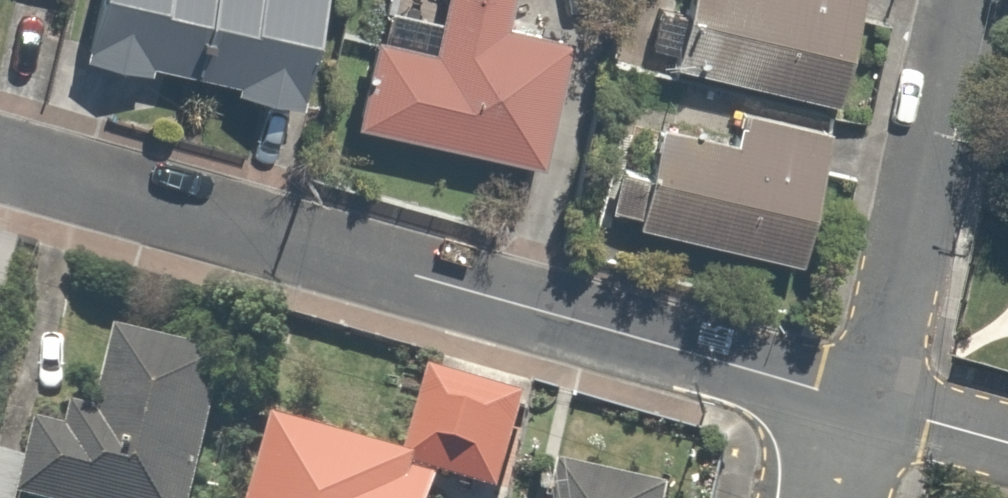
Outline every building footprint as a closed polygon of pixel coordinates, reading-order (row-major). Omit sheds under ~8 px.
[(81,54),(152,71),(155,60),(234,79),(231,90),(310,109),(336,0),(94,0),(81,54)] [(372,30),(352,120),(550,165),(578,37),(513,22),(518,0),(441,0),(431,44),(372,30)] [(667,66),(835,98),(854,0),(679,0),(667,66)] [(830,131),(744,112),(739,137),(654,119),(631,226),(801,263),(830,131)] [(39,420),(29,459),(19,497),(201,497),(235,367),(115,336),(97,409),(69,402),(63,426),(39,420)] [(280,426),(260,497),(435,497),(442,473),(505,491),(534,393),(436,365),(407,463),(280,426)] [(669,490),(558,471),(553,497),(668,497),(669,490)]
